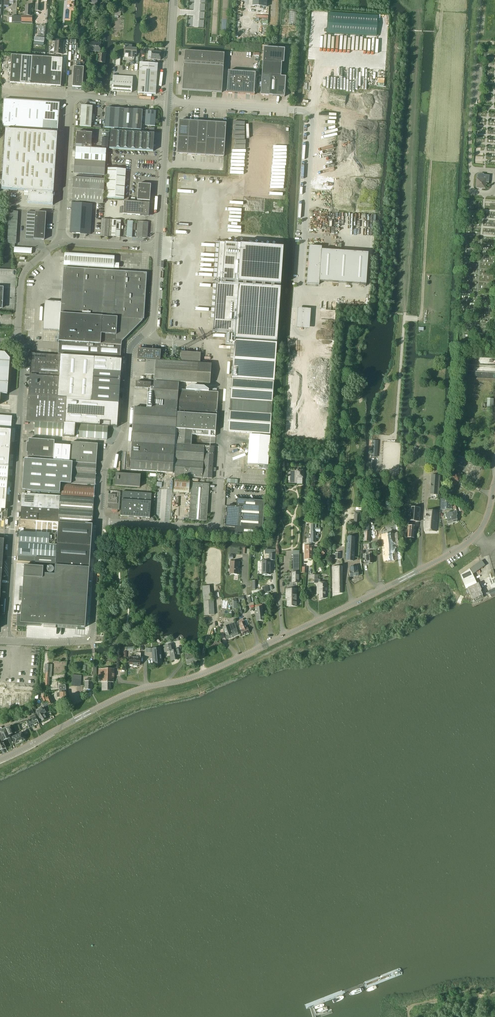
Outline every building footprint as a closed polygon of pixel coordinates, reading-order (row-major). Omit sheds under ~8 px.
[(328,12),(326,33),(376,36),(378,16),(328,12)] [(12,16),(12,23),(17,23),(22,23),(32,24),(32,22),(32,16),(21,16),(17,16),(12,16)] [(63,55),(64,42),(55,42),(54,54),(63,55)] [(100,52),(101,43),(89,43),(89,51),(100,52)] [(136,55),(137,49),(131,49),(132,46),(125,45),(124,54),(128,54),(128,57),(134,58),(134,55),(136,55)] [(264,47),(263,62),(269,62),(284,63),(285,49),(264,47)] [(185,51),(182,90),(222,93),(224,53),(185,51)] [(148,52),(148,59),(151,59),(160,60),(161,52),(152,52),(148,52)] [(97,63),(104,64),(105,64),(106,54),(105,54),(98,54),(97,63)] [(10,83),(21,84),(21,82),(22,56),(12,56),(10,83)] [(21,82),(21,84),(31,85),(32,57),(22,56),(21,82)] [(32,57),(31,85),(41,85),(43,58),(32,57)] [(43,58),(41,85),(51,86),(52,72),(53,58),(43,58)] [(53,58),(52,72),(62,73),(63,59),(53,58)] [(263,62),(262,75),(268,76),(270,76),(278,76),(281,77),(282,63),(269,62),(263,62)] [(156,94),(158,64),(140,63),(138,93),(156,94)] [(73,67),(72,87),(82,88),(84,67),(73,67)] [(226,91),(226,93),(254,95),(254,93),(255,73),(228,71),(226,91)] [(52,72),(51,86),(61,87),(62,73),(52,72)] [(132,93),(133,77),(113,75),(112,91),(132,93)] [(262,75),(260,95),(268,96),(269,94),(269,91),(270,76),(268,76),(262,75)] [(269,94),(268,96),(276,96),(277,94),(278,76),(270,76),(269,91),(269,94)] [(277,94),(276,96),(284,97),(286,77),(281,77),(278,76),(277,94)] [(4,99),(2,127),(22,129),(24,101),(4,99)] [(24,101),(22,129),(32,129),(34,101),(24,101)] [(34,101),(32,129),(42,130),(44,102),(34,101)] [(44,102),(42,130),(58,131),(59,103),(44,102)] [(81,106),(80,116),(92,117),(93,107),(93,106),(81,106)] [(104,128),(113,128),(115,108),(106,108),(104,128)] [(115,108),(113,128),(123,129),(124,109),(115,108)] [(124,109),(123,129),(132,130),(133,110),(124,109)] [(133,110),(132,130),(141,130),(142,110),(133,110)] [(155,126),(156,111),(146,110),(145,125),(155,126)] [(80,126),(80,127),(91,127),(92,117),(80,116),(80,126)] [(180,120),(178,154),(223,157),(224,157),(226,123),(225,123),(180,120)] [(28,203),(53,205),(58,133),(6,130),(2,189),(29,191),(28,203)] [(109,149),(153,152),(154,133),(110,130),(109,149)] [(77,132),(76,147),(91,148),(92,133),(77,132)] [(76,147),(75,160),(105,162),(106,149),(101,149),(91,148),(76,147)] [(75,160),(74,173),(105,175),(105,162),(75,160)] [(108,168),(106,198),(124,199),(126,170),(108,168)] [(476,179),(476,188),(485,189),(486,183),(489,183),(489,176),(484,175),(483,177),(479,177),(480,175),(477,175),(477,179),(476,179)] [(104,203),(105,179),(74,177),(72,201),(104,203)] [(150,201),(151,185),(138,184),(137,200),(150,201)] [(149,216),(149,203),(124,201),(123,214),(149,216)] [(73,233),(90,235),(92,204),(72,203),(70,231),(73,233)] [(101,235),(101,237),(108,237),(108,236),(109,220),(102,219),(101,235)] [(109,220),(108,236),(111,237),(120,237),(121,221),(112,220),(109,220)] [(148,236),(148,222),(137,221),(137,237),(146,238),(148,236)] [(219,244),(216,281),(280,285),(283,248),(219,244)] [(310,246),(307,284),(317,284),(319,284),(319,281),(346,283),(366,285),(368,253),(348,252),(321,250),(321,247),(319,247),(310,246)] [(114,268),(115,256),(65,253),(64,265),(114,268)] [(45,301),(43,330),(60,331),(59,341),(59,342),(74,343),(77,343),(80,343),(83,343),(96,344),(99,344),(116,345),(118,345),(121,346),(122,342),(142,321),(142,319),(144,319),(147,273),(141,273),(64,268),(62,302),(45,301)] [(216,284),(213,331),(227,332),(226,345),(231,345),(231,342),(234,342),(234,340),(276,343),(280,288),(216,284)] [(311,311),(299,310),(298,329),(310,330),(311,311)] [(233,358),(231,378),(274,381),(276,343),(234,340),(234,342),(231,342),(231,345),(234,346),(233,346),(231,346),(230,349),(233,350),(230,350),(230,353),(233,354),(230,354),(230,357),(233,358)] [(138,348),(137,359),(160,360),(161,350),(138,348)] [(181,351),(180,361),(200,363),(201,353),(181,351)] [(0,394),(7,395),(10,359),(4,353),(0,353),(0,398),(0,394)] [(30,367),(30,375),(59,376),(61,355),(60,355),(35,353),(31,353),(31,355),(31,358),(30,367)] [(59,376),(58,397),(66,398),(92,400),(92,393),(93,385),(90,385),(91,371),(121,373),(121,365),(115,365),(115,359),(101,358),(69,356),(68,356),(61,355),(59,376)] [(146,360),(145,374),(155,375),(155,376),(151,376),(150,380),(154,380),(179,382),(180,362),(146,360)] [(180,362),(179,382),(197,383),(210,384),(211,364),(199,363),(180,362)] [(91,371),(90,385),(93,385),(120,387),(121,374),(121,373),(91,371)] [(30,375),(27,421),(56,423),(64,424),(66,398),(58,397),(59,376),(30,375)] [(231,379),(229,414),(228,432),(270,435),(271,414),(273,382),(231,379)] [(134,414),(130,470),(159,472),(161,472),(171,473),(176,428),(215,431),(218,392),(209,391),(209,390),(206,388),(204,387),(191,386),(189,387),(186,389),(186,390),(178,390),(179,383),(154,381),(154,387),(151,387),(151,383),(136,382),(136,386),(136,388),(148,389),(147,408),(134,407),(134,414)] [(93,385),(92,393),(117,394),(117,396),(119,396),(120,387),(93,385)] [(92,393),(92,400),(119,401),(119,397),(119,396),(117,396),(117,394),(92,393)] [(66,398),(64,424),(108,426),(117,427),(117,426),(119,408),(119,401),(92,400),(66,398)] [(12,416),(0,415),(0,427),(11,428),(12,416)] [(35,423),(35,435),(75,437),(107,439),(108,427),(76,425),(35,423)] [(176,428),(171,473),(173,473),(175,473),(174,476),(212,479),(212,478),(213,471),(216,472),(216,468),(213,468),(214,447),(192,445),(192,435),(215,436),(215,431),(176,428)] [(1,512),(1,509),(5,509),(6,501),(7,494),(7,487),(8,481),(8,475),(8,469),(9,466),(9,454),(10,442),(11,430),(0,429),(0,512),(1,512)] [(267,465),(270,436),(250,435),(248,464),(267,465)] [(27,442),(26,453),(28,453),(27,457),(31,457),(53,459),(54,441),(32,439),(28,439),(28,442),(27,442)] [(63,462),(61,483),(62,483),(95,485),(96,464),(97,444),(71,442),(70,462),(63,462)] [(25,459),(22,490),(25,491),(60,493),(61,483),(63,462),(62,462),(28,459),(25,459)] [(140,487),(140,475),(116,473),(115,486),(140,487)] [(450,478),(451,479),(453,480),(454,480),(453,483),(455,484),(457,481),(458,482),(458,481),(460,478),(460,477),(459,477),(460,474),(458,473),(456,476),(455,475),(456,475),(453,474),(450,474),(449,476),(450,478)] [(174,478),(173,492),(189,493),(190,479),(174,478)] [(192,482),(191,502),(189,519),(206,520),(209,483),(192,482)] [(62,484),(61,496),(94,498),(94,497),(95,486),(62,484)] [(431,484),(430,488),(435,489),(434,494),(439,495),(440,484),(431,484)] [(122,491),(120,516),(129,516),(129,517),(133,517),(134,517),(135,517),(137,492),(122,491)] [(119,510),(119,507),(120,496),(120,492),(117,492),(117,495),(115,494),(108,494),(107,509),(119,510)] [(137,492),(135,517),(149,518),(151,494),(137,492)] [(22,494),(21,519),(58,522),(60,496),(22,494)] [(60,496),(58,522),(92,524),(94,498),(60,496)] [(225,516),(225,518),(226,518),(226,526),(235,527),(234,534),(262,536),(265,501),(237,499),(236,506),(227,506),(227,516),(225,516)] [(442,500),(441,500),(441,503),(441,509),(452,509),(452,503),(449,503),(445,503),(445,499),(442,500)] [(409,508),(408,521),(419,522),(420,508),(409,508)] [(426,510),(425,531),(436,531),(437,511),(426,510)] [(349,520),(348,527),(359,528),(360,512),(354,512),(354,521),(349,520)] [(19,543),(55,545),(56,534),(57,534),(58,524),(52,523),(20,520),(20,531),(52,533),(52,534),(20,532),(19,543)] [(306,546),(304,546),(304,550),(305,559),(311,559),(311,545),(311,543),(316,543),(316,532),(315,532),(315,522),(315,521),(310,521),(310,532),(310,538),(309,538),(308,546),(306,546)] [(18,615),(17,626),(25,626),(25,625),(41,625),(41,624),(42,624),(45,591),(87,594),(92,524),(58,522),(55,574),(46,574),(46,564),(43,564),(43,567),(24,565),(21,614),(21,616),(18,616),(18,615)] [(394,534),(382,535),(383,545),(384,561),(396,560),(394,534)] [(346,553),(345,560),(354,561),(355,537),(347,537),(346,553)] [(55,545),(19,543),(18,555),(55,558),(56,545),(55,545)] [(38,557),(18,555),(17,562),(37,563),(55,565),(55,559),(38,557)] [(460,575),(466,589),(468,588),(474,602),(483,597),(472,575),(485,566),(481,560),(477,563),(460,575)] [(262,561),(261,575),(270,575),(271,561),(262,561)] [(230,562),(229,574),(238,574),(239,562),(230,562)] [(357,566),(349,568),(350,577),(358,576),(357,566)] [(342,567),(333,567),(333,593),(342,593),(342,567)] [(326,598),(326,582),(317,582),(317,591),(319,591),(319,594),(319,599),(319,600),(326,598)] [(210,585),(202,586),(204,615),(214,614),(213,600),(211,601),(210,585)] [(298,589),(285,589),(285,599),(286,599),(286,607),(297,607),(297,597),(298,597),(298,589)] [(45,591),(42,624),(85,627),(87,594),(45,591)] [(257,608),(255,608),(257,621),(264,620),(263,607),(262,607),(262,605),(257,605),(257,608)] [(243,620),(240,622),(240,624),(241,628),(240,629),(243,636),(249,633),(246,626),(244,621),(243,620)] [(228,626),(223,628),(226,633),(224,634),(227,640),(239,635),(237,631),(234,623),(228,626)] [(212,645),(207,647),(209,652),(222,647),(220,641),(219,642),(218,640),(211,643),(212,645)] [(172,644),(163,646),(165,652),(169,651),(171,661),(179,659),(178,655),(180,654),(180,653),(179,654),(178,649),(175,650),(173,650),(172,644)] [(156,651),(153,652),(154,664),(161,663),(160,651),(157,651),(156,651)] [(130,657),(129,665),(133,665),(133,666),(137,666),(137,665),(140,665),(140,658),(140,654),(137,653),(137,658),(130,657)] [(194,655),(185,658),(188,665),(196,663),(194,655)] [(98,678),(98,682),(101,682),(102,683),(102,690),(110,690),(110,682),(114,682),(114,669),(99,669),(98,678)] [(73,678),(72,686),(80,686),(81,679),(73,678)] [(60,693),(57,693),(57,698),(60,697),(60,701),(67,700),(66,692),(66,687),(66,685),(64,685),(63,685),(59,686),(59,688),(60,693)] [(42,721),(47,718),(44,714),(46,712),(43,708),(40,709),(40,708),(38,709),(39,710),(36,712),(42,721)] [(31,719),(34,726),(39,724),(35,715),(30,717),(31,719)] [(3,742),(10,738),(10,737),(11,735),(13,734),(11,727),(0,731),(0,735),(3,742)] [(22,733),(12,738),(15,744),(25,740),(22,733)]
